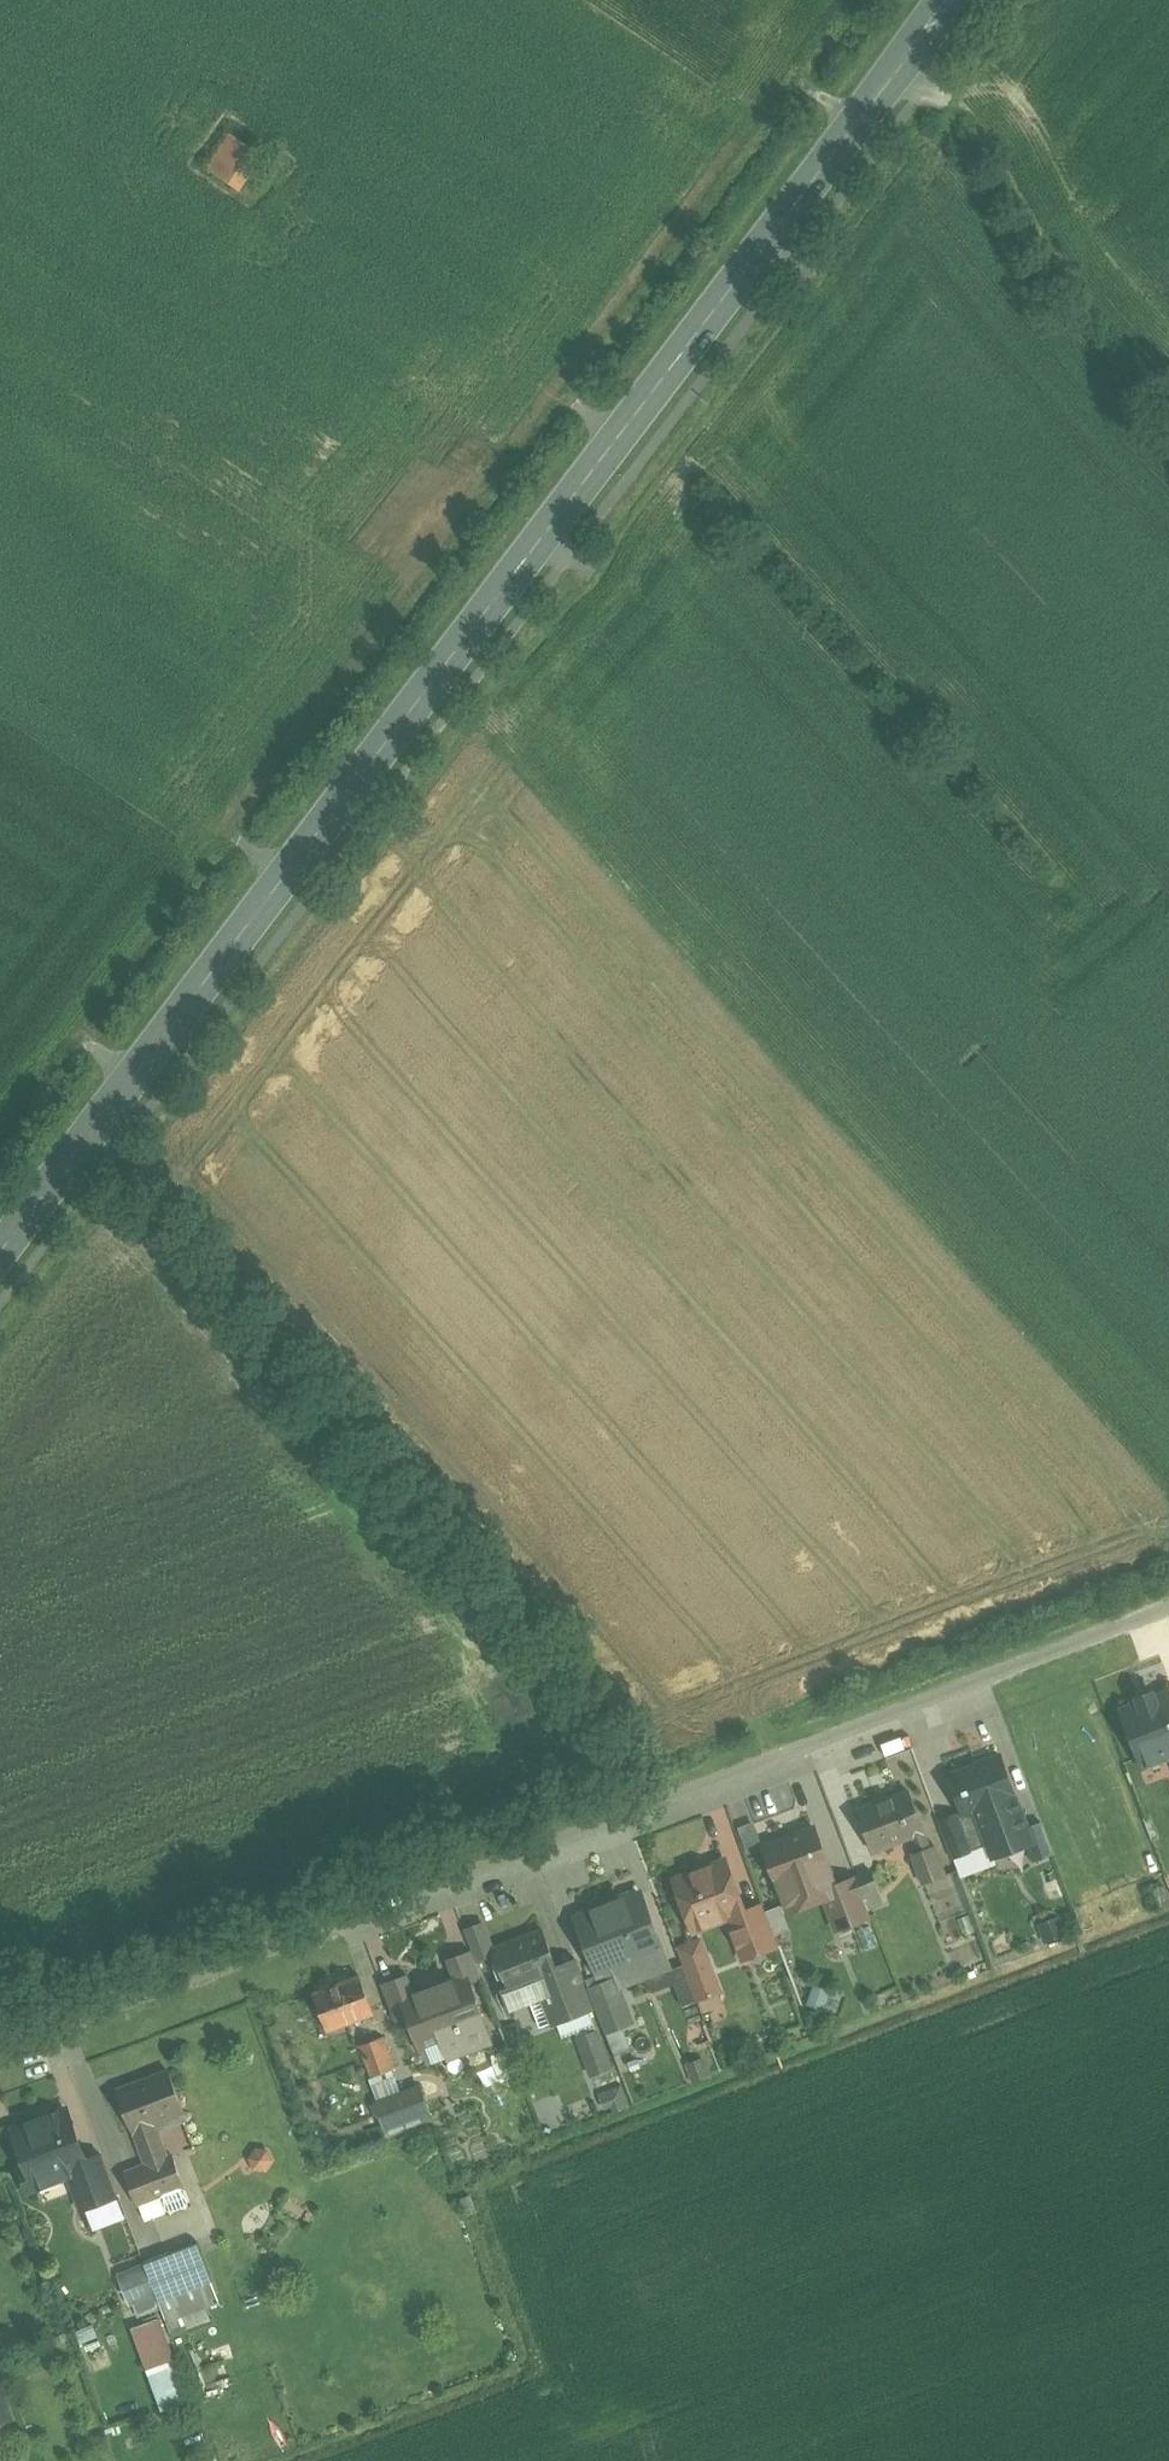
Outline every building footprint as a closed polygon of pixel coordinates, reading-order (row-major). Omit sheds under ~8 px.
[(229,134),(208,169),(237,187),(258,152),(229,134)] [(1155,1699),(1155,1697),(1150,1695),(1141,1699),(1139,1703),(1140,1705),(1122,1711),(1144,1770),(1168,1761),(1168,1693),(1155,1699)] [(999,1755),(976,1764),(977,1767),(951,1777),(964,1813),(965,1815),(977,1811),(1015,1796),(999,1755)] [(911,1792),(858,1812),(874,1853),(916,1837),(922,1853),(933,1849),(911,1792)] [(1015,1796),(977,1811),(990,1845),(994,1857),(1028,1845),(1032,1843),(1027,1830),(1015,1796)] [(964,1813),(941,1822),(962,1877),(983,1869),(976,1851),(990,1845),(977,1811),(965,1815),(964,1813)] [(1054,1854),(1043,1824),(1027,1830),(1032,1843),(1028,1845),(1034,1862),(1054,1854)] [(829,1867),(815,1828),(814,1828),(814,1829),(788,1840),(787,1838),(765,1847),(780,1886),(788,1906),(824,1892),(837,1887),(836,1885),(829,1867)] [(922,1853),(915,1855),(926,1884),(948,1876),(937,1847),(933,1849),(922,1853)] [(764,1906),(747,1912),(728,1862),(678,1881),(693,1921),(725,1909),(745,1962),(780,1949),(764,1906)] [(873,1872),(857,1877),(864,1898),(880,1893),(873,1872)] [(856,1878),(836,1885),(837,1887),(824,1892),(838,1931),(872,1918),(864,1898),(856,1878)] [(600,1909),(578,1918),(600,1974),(612,1969),(617,1980),(619,1986),(668,1966),(641,1894),(621,1901),(621,1899),(599,1907),(600,1909)] [(484,1923),(467,1930),(479,1961),(496,1955),(494,1950),(484,1923)] [(544,1931),(494,1950),(496,1955),(509,1989),(502,1991),(510,2011),(531,2003),(540,2028),(589,2010),(579,1982),(578,1980),(563,1986),(558,1972),(559,1971),(558,1969),(544,1931)] [(702,1943),(679,1952),(697,2001),(721,1992),(702,1943)] [(448,1961),(456,1980),(466,1976),(469,1983),(482,1978),(472,1951),(448,1961)] [(578,1961),(558,1969),(559,1971),(558,1972),(563,1986),(578,1980),(579,1982),(585,1980),(578,1961)] [(375,2015),(361,1976),(314,1994),(329,2032),(375,2015)] [(405,2000),(416,1996),(408,1976),(383,1985),(396,2022),(411,2016),(405,2000)] [(416,1996),(405,2000),(411,2016),(423,2048),(443,2041),(449,2057),(491,2041),(469,1983),(466,1976),(456,1980),(416,1996)] [(617,1980),(590,1990),(606,2031),(633,2021),(619,1986),(617,1980)] [(597,2032),(579,2039),(593,2075),(611,2068),(597,2032)] [(384,2036),(361,2045),(373,2077),(395,2068),(384,2036)] [(170,2072),(118,2092),(133,2133),(135,2133),(147,2167),(169,2159),(156,2125),(185,2114),(170,2072)] [(420,2085),(377,2101),(387,2129),(430,2113),(420,2085)] [(68,2110),(50,2117),(49,2116),(46,2115),(39,2117),(37,2120),(38,2122),(15,2130),(29,2169),(22,2172),(29,2191),(72,2175),(90,2169),(87,2162),(68,2110)] [(104,2155),(87,2162),(90,2169),(72,2175),(84,2209),(119,2196),(104,2155)] [(147,2167),(128,2174),(139,2205),(185,2187),(174,2157),(169,2159),(147,2167)] [(198,2244),(145,2264),(146,2266),(160,2302),(212,2282),(198,2244)] [(146,2266),(122,2275),(132,2303),(134,2302),(138,2315),(161,2306),(160,2302),(146,2266)] [(160,2320),(134,2329),(149,2369),(174,2360),(160,2320)]
